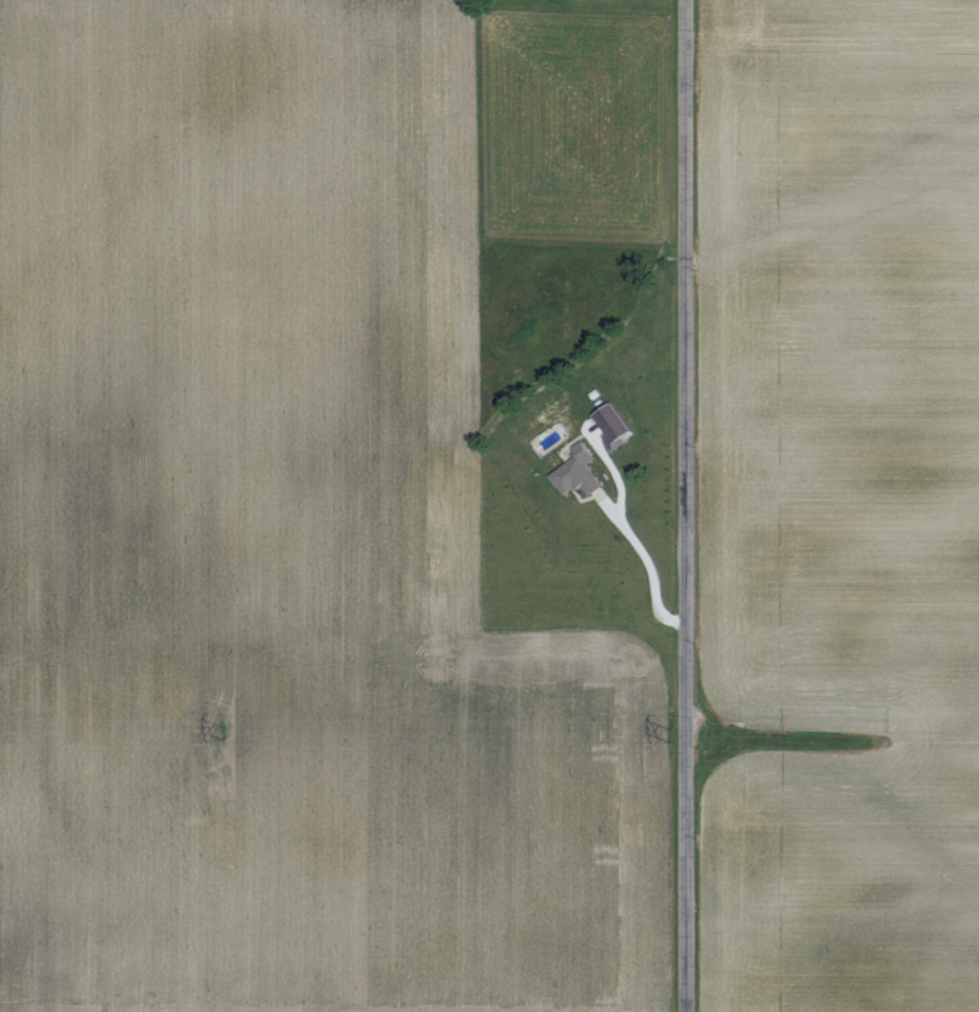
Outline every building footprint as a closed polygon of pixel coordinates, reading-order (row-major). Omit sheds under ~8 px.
[(591,416),(604,435),(600,437),(610,452),(625,443),(621,437),(629,431),(610,403),(591,416)] [(547,475),(562,497),(579,485),(586,495),(600,486),(585,464),(593,459),(580,440),(570,447),(575,456),(547,475)]
